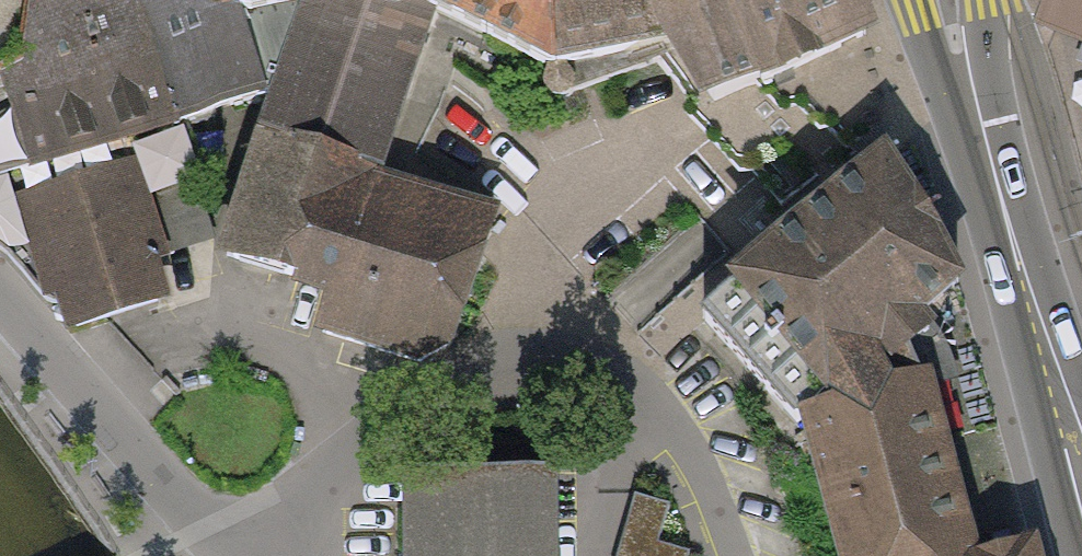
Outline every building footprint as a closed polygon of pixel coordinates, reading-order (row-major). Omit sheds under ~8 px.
[(222,0),(40,0),(40,4),(225,12),(222,0)] [(225,12),(238,16),(322,0),(222,0),(225,12)] [(362,0),(322,0),(238,16),(267,93),(279,93),(226,251),(336,288),(325,329),(416,362),(454,344),(496,215),(375,182),(427,24),(430,10),(408,0),(398,9),(369,7),(362,0)] [(369,7),(398,9),(408,0),(430,10),(427,24),(544,77),(561,70),(555,0),(362,0),(369,7)] [(561,70),(544,77),(543,89),(546,94),(552,100),(560,100),(568,98),(574,90),(657,58),(652,47),(661,41),(654,0),(555,0),(561,70)] [(661,41),(725,0),(654,0),(661,41)] [(661,41),(715,103),(865,33),(850,0),(725,0),(661,41)] [(1050,10),(1049,13),(1044,26),(1054,30),(1065,35),(1081,42),(1081,0),(1054,0),(1050,10)] [(225,12),(40,4),(34,3),(22,61),(4,75),(10,95),(14,107),(0,115),(0,247),(8,252),(76,325),(157,300),(148,269),(154,241),(206,227),(173,122),(267,93),(238,16),(225,12)] [(958,268),(894,156),(890,159),(861,183),(828,211),(799,234),(755,271),(705,313),(800,426),(927,353),(937,323),(921,303),(958,268)] [(800,426),(836,555),(986,555),(927,353),(800,426)] [(562,472),(405,476),(407,555),(562,555),(562,472)] [(636,498),(619,555),(692,555),(661,547),(672,509),(636,498)] [(1031,545),(995,555),(1034,555),(1031,545)]
